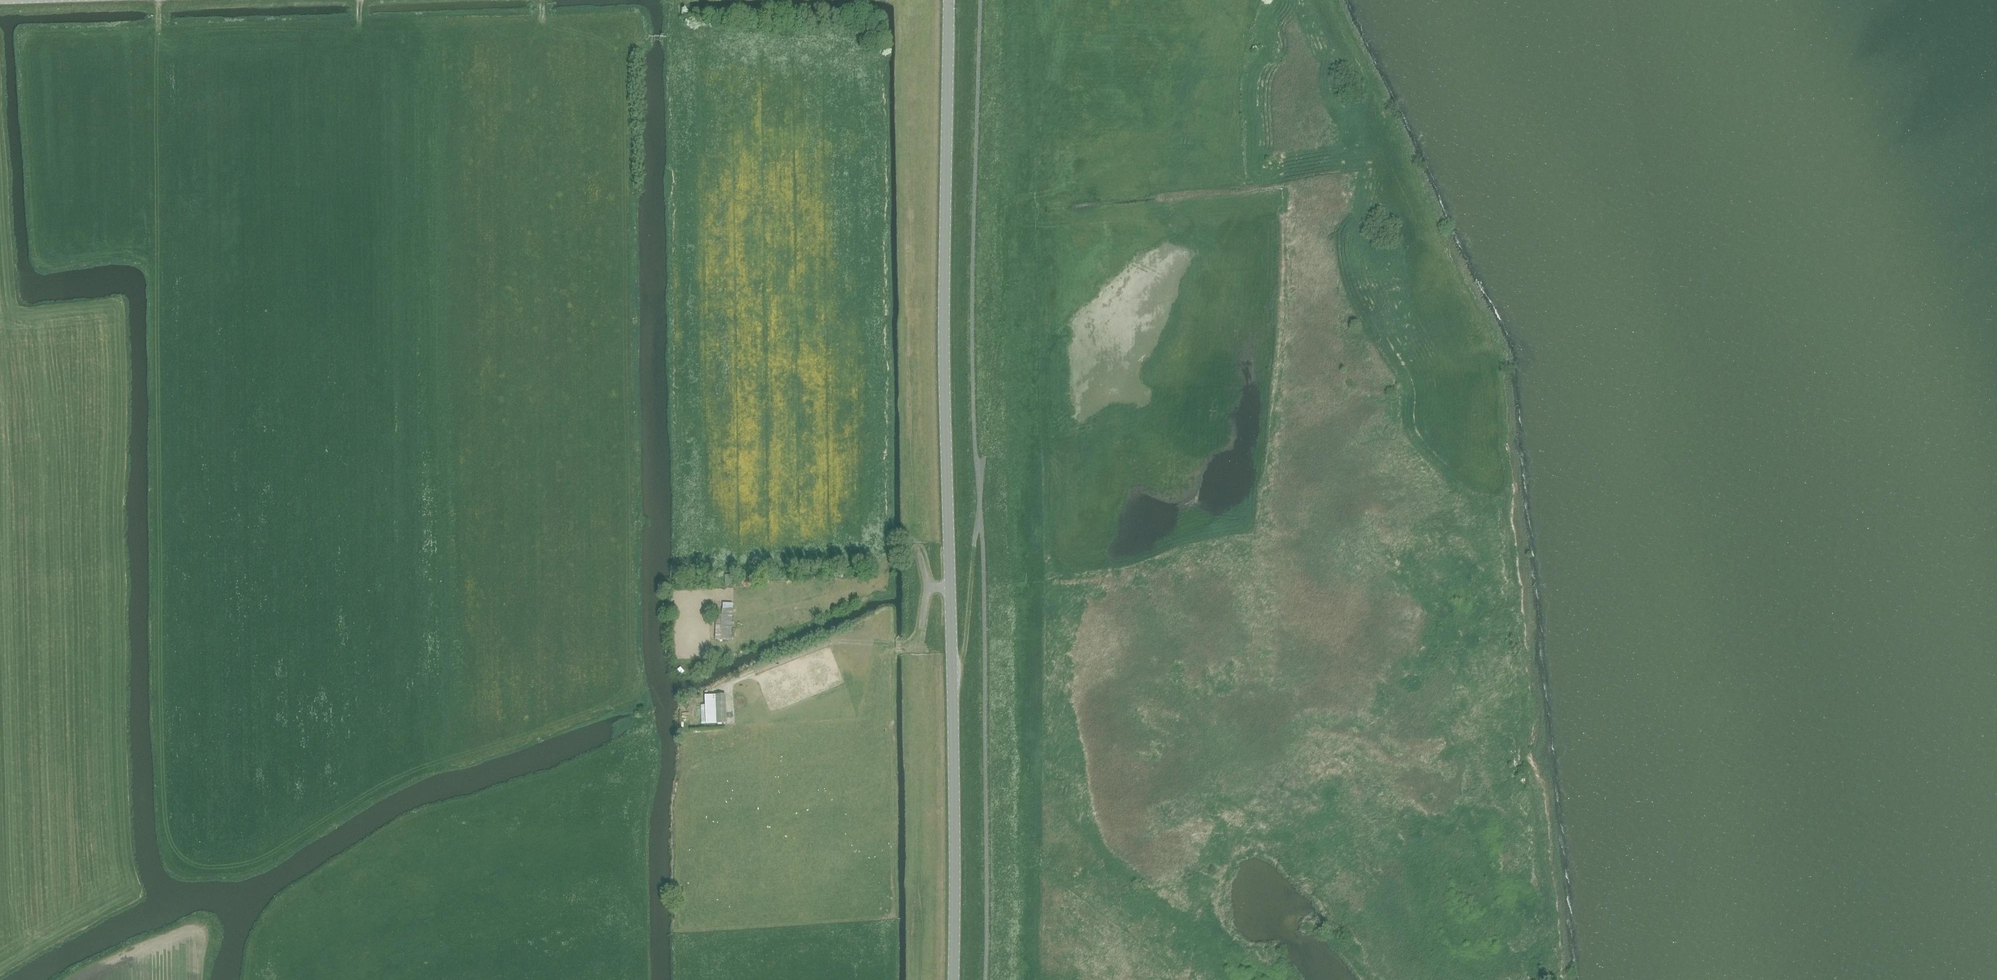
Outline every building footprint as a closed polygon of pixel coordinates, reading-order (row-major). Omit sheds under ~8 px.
[(720,611),(721,618),(732,618),(731,610),(720,611)] [(721,624),(714,624),(713,642),(721,642),(721,624)] [(715,696),(716,723),(726,723),(725,695),(715,696)]
